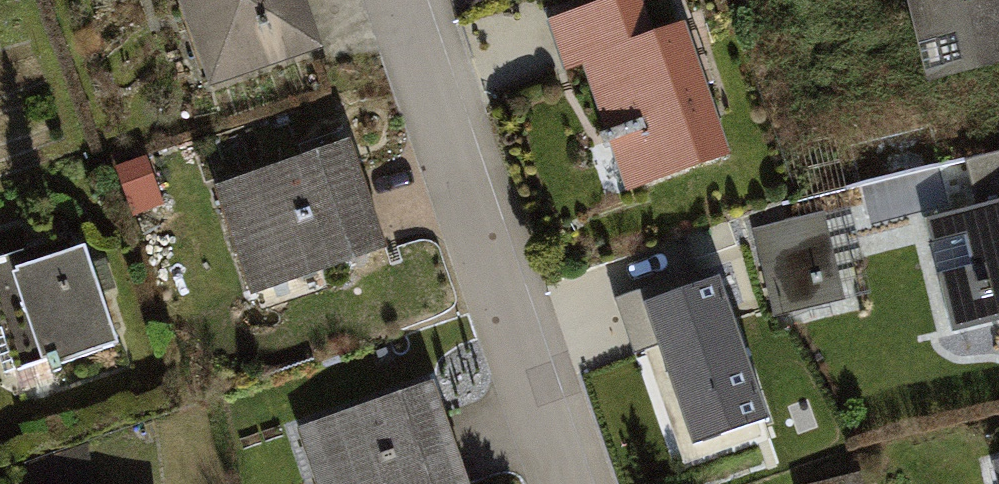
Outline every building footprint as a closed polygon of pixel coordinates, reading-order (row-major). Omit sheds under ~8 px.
[(211,94),(326,54),(307,0),(178,0),(211,94)] [(549,24),(566,72),(585,66),(605,124),(629,193),(732,159),(687,28),(657,38),(644,0),(620,0),(549,24)] [(929,85),(998,69),(998,0),(909,0),(929,85)] [(349,140),(217,187),(258,299),(390,251),(364,179),(349,140)] [(978,210),(998,205),(998,154),(967,162),(978,210)] [(145,158),(114,170),(132,217),(163,205),(145,158)] [(927,222),(954,334),(998,323),(998,205),(978,210),(927,222)] [(843,305),(822,214),(763,227),(784,319),(843,305)] [(0,262),(0,324),(18,375),(54,363),(57,372),(117,351),(84,256),(76,258),(69,238),(0,262)] [(720,280),(687,291),(681,276),(614,299),(633,354),(658,345),(694,446),(769,420),(720,280)] [(301,432),(320,483),(467,483),(444,422),(431,385),(301,432)] [(29,458),(33,483),(91,483),(86,444),(29,458)]
